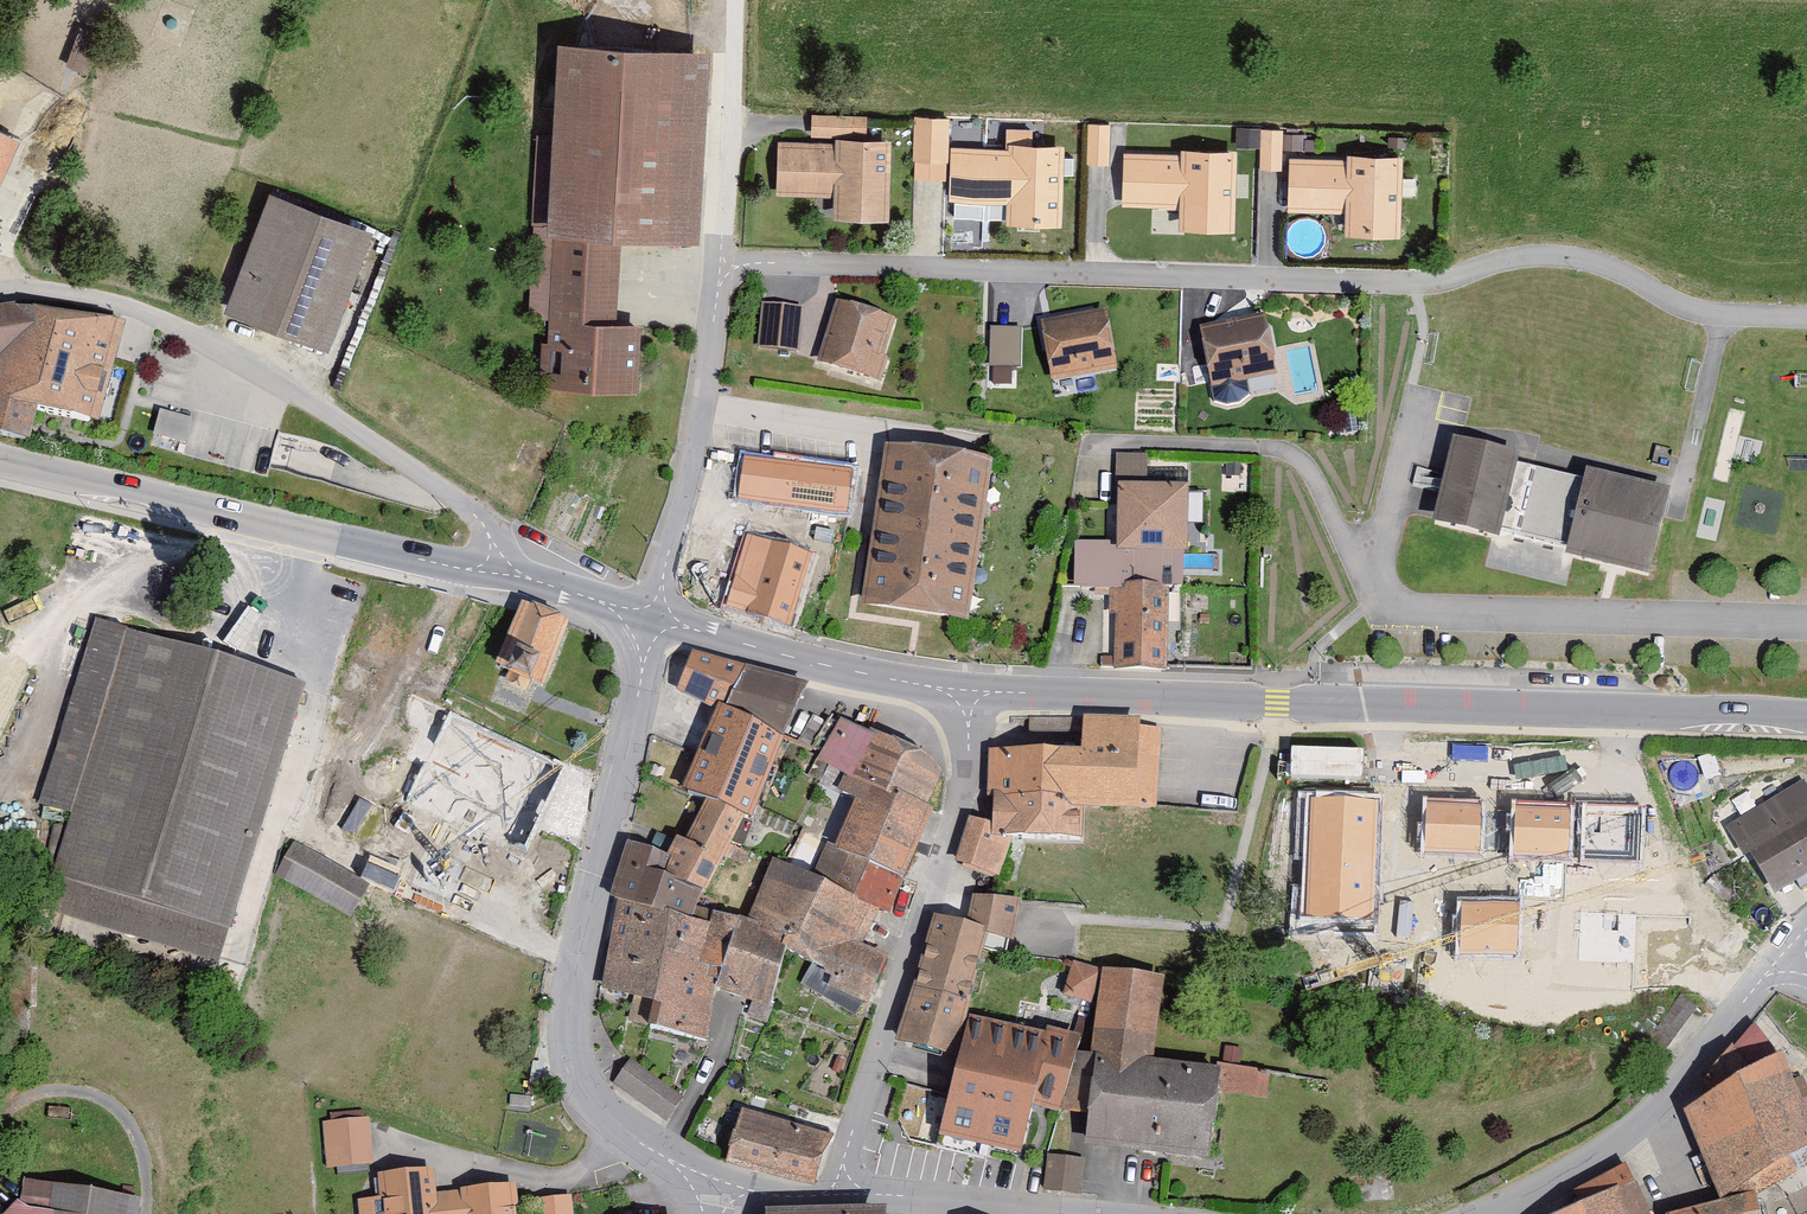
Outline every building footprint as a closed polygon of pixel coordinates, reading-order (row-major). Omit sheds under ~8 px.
[(706,52),(560,44),(550,223),(532,222),(526,324),(546,325),(542,392),(639,398),(644,323),(616,322),(622,230),(696,234),(706,52)] [(782,143),(782,198),(836,198),(836,222),(889,222),(889,145),(868,145),(867,117),(808,117),(808,143),(782,143)] [(1264,126),(1262,165),(1282,166),(1284,127),(1264,126)] [(920,127),(919,161),(953,162),(952,205),(1008,207),(1007,228),(1065,230),(1068,140),(1008,138),(1007,152),(948,150),(949,128),(920,127)] [(21,143),(0,133),(0,189),(21,143)] [(1179,159),(1125,156),(1123,206),(1184,209),(1183,230),(1239,232),(1242,145),(1179,142),(1179,159)] [(1354,164),(1291,162),(1289,214),(1339,216),(1339,239),(1403,241),(1406,154),(1355,152),(1354,164)] [(374,231),(271,193),(226,315),(329,352),(374,231)] [(813,363),(877,386),(900,324),(835,301),(813,363)] [(759,306),(755,350),(800,354),(803,310),(759,306)] [(0,315),(0,437),(31,446),(40,412),(100,426),(125,340),(31,311),(0,315)] [(1054,389),(1117,377),(1105,316),(1042,329),(1054,389)] [(1201,334),(1216,394),(1280,378),(1266,318),(1201,334)] [(1023,363),(1022,324),(991,325),(992,364),(1023,363)] [(1020,384),(1021,366),(993,365),(992,383),(1020,384)] [(186,439),(190,420),(161,413),(157,433),(186,439)] [(1521,461),(1456,444),(1434,531),(1499,548),(1503,531),(1570,548),(1566,561),(1649,581),(1670,496),(1589,476),(1586,488),(1519,471),(1521,461)] [(890,451),(866,612),(970,627),(994,466),(890,451)] [(746,454),(739,494),(847,512),(853,472),(746,454)] [(1113,596),(1116,684),(1176,682),(1173,596),(1186,595),(1183,503),(1144,504),(1142,462),(1124,462),(1127,548),(1079,549),(1081,597),(1113,596)] [(806,567),(744,549),(723,619),(785,638),(806,567)] [(573,625),(522,605),(507,643),(522,650),(508,682),(544,696),(573,625)] [(306,688),(92,623),(36,808),(74,820),(45,915),(220,968),(306,688)] [(728,711),(747,673),(691,656),(675,697),(718,714),(721,707),(728,711)] [(747,673),(728,711),(786,742),(811,686),(747,673)] [(681,795),(709,806),(747,823),(755,825),(786,742),(728,711),(721,707),(718,714),(681,795)] [(422,772),(410,796),(529,855),(569,774),(448,713),(435,739),(411,726),(395,758),(422,772)] [(1084,756),(987,752),(985,823),(970,819),(956,867),(999,879),(1009,844),(1084,846),(1085,813),(1159,815),(1161,733),(1136,733),(1137,721),(1085,719),(1084,756)] [(929,761),(843,721),(824,762),(857,777),(927,810),(942,777),(929,761)] [(1296,747),(1294,776),(1361,779),(1363,750),(1296,747)] [(927,810),(857,777),(828,844),(905,882),(931,812),(927,810)] [(1723,825),(1743,858),(1750,854),(1773,892),(1806,872),(1806,784),(1802,777),(1723,825)] [(680,840),(671,859),(664,879),(702,895),(747,823),(709,806),(689,844),(680,840)] [(1484,814),(1391,810),(1387,932),(1466,931),(1467,908),(1494,909),(1495,936),(1541,937),(1550,857),(1508,852),(1509,869),(1485,864),(1484,814)] [(543,831),(532,853),(560,867),(571,845),(543,831)] [(276,872),(348,916),(369,884),(297,839),(276,872)] [(609,901),(617,902),(692,922),(702,895),(664,879),(671,859),(625,843),(609,901)] [(905,882),(828,844),(816,877),(881,911),(889,915),(905,882)] [(816,877),(775,863),(753,921),(789,948),(788,952),(831,975),(825,995),(870,1014),(888,962),(864,949),(881,911),(816,877)] [(692,922),(617,902),(601,992),(652,1004),(647,1031),(703,1046),(714,991),(726,932),(708,927),(692,922)] [(938,919),(899,1039),(953,1058),(984,936),(1013,942),(1021,905),(973,903),(969,926),(938,919)] [(713,911),(708,927),(726,932),(714,991),(775,1011),(788,952),(789,948),(753,921),(713,911)] [(1095,973),(1071,961),(1061,998),(1091,1010),(1095,973)] [(1106,972),(1090,1142),(1215,1154),(1220,1102),(1269,1107),(1272,1072),(1157,1061),(1165,981),(1106,972)] [(1079,1047),(972,1022),(942,1151),(989,1162),(992,1148),(1026,1156),(1036,1112),(1062,1118),(1079,1047)] [(1674,1213),(1761,1213),(1758,1198),(1806,1169),(1806,1113),(1782,1061),(1751,1033),(1690,1109),(1722,1209),(1674,1213)] [(610,1086),(667,1120),(684,1092),(627,1057),(610,1086)] [(832,1131),(743,1112),(733,1160),(821,1179),(832,1131)] [(367,1116),(323,1120),(328,1172),(372,1168),(367,1116)] [(1083,1163),(1049,1159),(1045,1192),(1079,1196),(1083,1163)] [(362,1204),(362,1213),(522,1213),(520,1188),(434,1195),(432,1173),(382,1178),(384,1202),(362,1204)] [(23,1182),(19,1205),(8,1213),(136,1213),(137,1203),(23,1182)] [(1574,1213),(1649,1213),(1637,1186),(1574,1213)] [(538,1206),(539,1213),(574,1213),(572,1201),(538,1206)]
